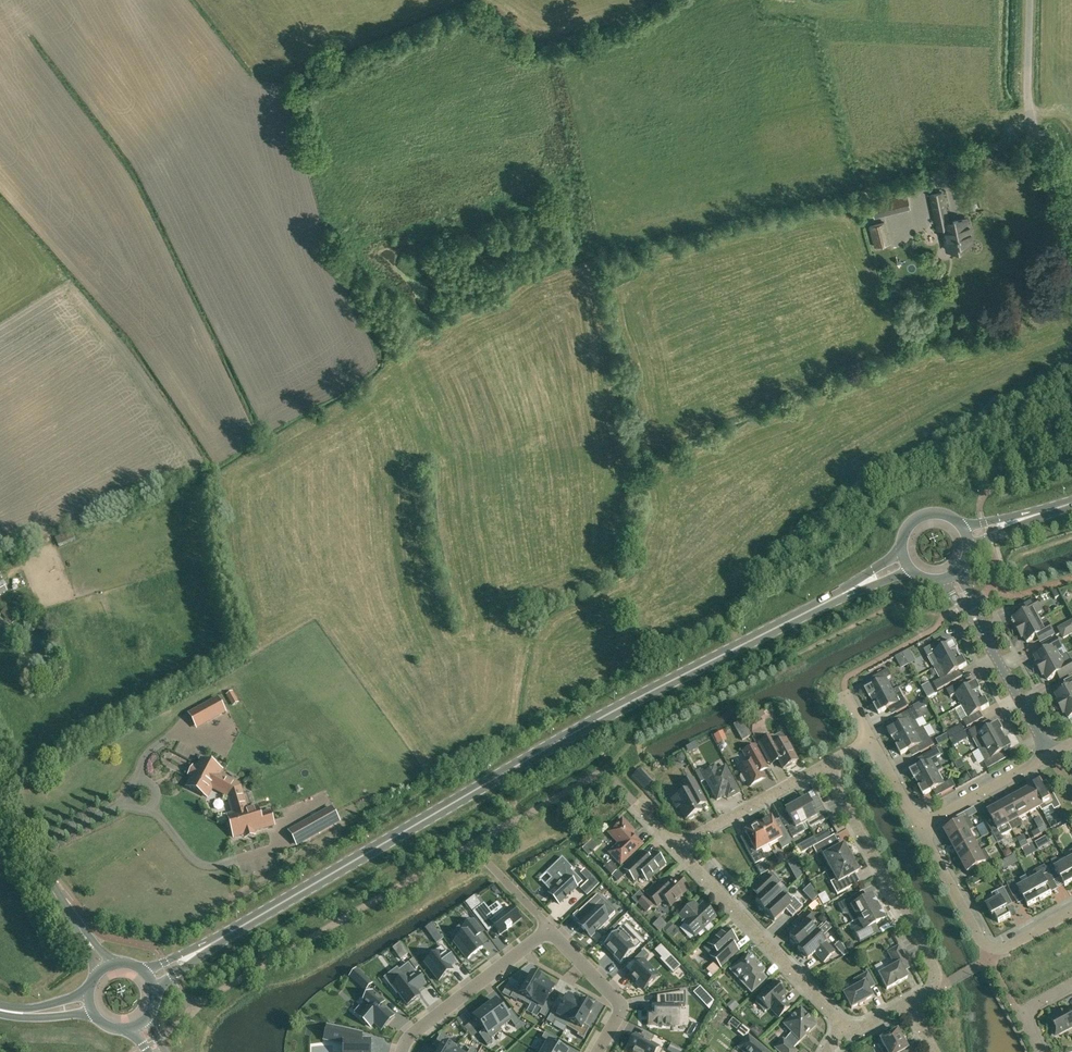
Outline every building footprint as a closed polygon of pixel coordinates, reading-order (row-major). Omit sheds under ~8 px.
[(966,250),(965,245),(969,245),(964,222),(951,224),(950,222),(948,222),(942,192),(931,194),(937,228),(943,227),(948,249),(952,248),(953,253),(955,254),(965,252),(966,250)] [(910,207),(907,193),(871,202),(874,215),(910,207)] [(73,532),(72,532),(56,539),(60,548),(76,541),(73,532)] [(11,591),(8,585),(0,588),(0,590),(2,595),(11,591)] [(1018,632),(1040,620),(1034,609),(1039,606),(1035,600),(1021,608),(1024,614),(1014,619),(1017,625),(1015,626),(1018,632)] [(1043,626),(1040,620),(1018,632),(1022,638),(1024,637),(1027,642),(1039,636),(1043,641),(1054,635),(1048,624),(1043,626)] [(1071,627),(1071,620),(1058,628),(1061,633),(1071,627)] [(1061,633),(1064,639),(1071,634),(1071,627),(1061,633)] [(1061,658),(1058,652),(1062,649),(1056,638),(1042,646),(1045,652),(1035,657),(1038,663),(1036,664),(1039,670),(1061,658)] [(940,650),(936,643),(924,650),(928,657),(934,668),(939,665),(959,655),(956,650),(958,650),(954,642),(940,650)] [(1039,670),(1042,676),(1045,675),(1048,680),(1058,675),(1061,681),(1071,674),(1071,663),(1067,654),(1061,658),(1039,670)] [(933,683),(937,691),(956,680),(953,673),(967,666),(963,658),(961,659),(959,655),(939,665),(934,668),(940,679),(933,683)] [(874,701),(893,691),(887,679),(892,676),(888,670),(876,676),(880,683),(866,690),(870,698),(871,697),(874,701)] [(1065,683),(1068,688),(1056,695),(1059,701),(1057,702),(1060,708),(1071,701),(1071,679),(1065,683)] [(915,684),(921,695),(929,691),(923,680),(915,684)] [(959,684),(947,690),(950,697),(955,695),(962,706),(981,696),(979,691),(980,690),(976,683),(962,691),(959,684)] [(893,691),(874,701),(876,706),(875,707),(879,714),(893,706),(896,713),(908,706),(898,688),(893,691)] [(962,706),(955,710),(962,721),(963,721),(967,727),(979,721),(975,714),(989,706),(985,699),(984,700),(981,696),(962,706)] [(199,708),(206,722),(225,712),(217,698),(199,708)] [(1060,708),(1063,714),(1066,713),(1069,718),(1071,717),(1071,701),(1060,708)] [(920,729),(916,722),(920,719),(914,708),(900,716),(904,722),(888,731),(892,739),(894,738),(896,742),(920,729)] [(969,731),(973,738),(979,750),(1004,736),(1001,732),(1003,731),(999,724),(985,731),(981,725),(969,731)] [(970,740),(964,726),(949,733),(946,726),(943,727),(946,734),(941,737),(943,743),(954,738),(957,745),(970,740)] [(922,728),(920,729),(896,742),(899,746),(897,747),(901,755),(917,746),(921,753),(934,745),(931,738),(929,739),(922,728)] [(759,744),(764,753),(771,765),(779,760),(783,769),(785,768),(787,768),(791,766),(792,764),(797,761),(796,759),(796,757),(794,754),(793,753),(785,740),(777,744),(772,736),(759,744)] [(1004,736),(979,750),(985,762),(984,762),(988,769),(999,763),(996,756),(1012,747),(1008,740),(1006,741),(1004,736)] [(750,787),(764,779),(771,775),(754,746),(743,752),(744,752),(748,759),(744,761),(744,763),(745,765),(739,768),(743,775),(741,776),(740,778),(742,781),(744,782),(746,781),(750,787)] [(925,764),(911,772),(915,779),(916,779),(919,783),(938,772),(943,770),(937,758),(943,754),(940,748),(933,751),(921,758),(925,764)] [(252,833),(252,832),(274,825),(271,818),(269,811),(259,814),(257,806),(247,809),(240,786),(218,775),(221,770),(211,764),(201,759),(195,770),(194,769),(191,775),(192,775),(187,786),(207,797),(212,788),(228,797),(233,813),(227,815),(234,838),(246,834),(246,835),(252,833)] [(727,799),(739,793),(725,766),(717,771),(714,766),(702,772),(717,800),(725,795),(727,799)] [(637,780),(642,775),(642,773),(640,770),(633,777),(637,780)] [(938,772),(919,783),(921,787),(919,788),(923,796),(938,788),(941,795),(955,787),(951,780),(944,784),(938,772)] [(695,814),(701,811),(699,807),(706,803),(693,779),(679,786),(683,793),(672,800),(676,808),(679,807),(686,819),(687,819),(689,819),(691,819),(693,818),(694,816),(695,814)] [(1041,783),(1030,789),(1040,807),(1042,812),(1052,806),(1055,810),(1061,807),(1052,791),(1046,794),(1041,783)] [(1030,789),(1020,795),(1029,813),(1040,807),(1030,789)] [(1020,795),(1009,801),(1019,819),(1029,813),(1020,795)] [(796,804),(806,823),(812,819),(815,826),(829,818),(822,807),(814,811),(807,798),(796,804)] [(1009,801),(999,806),(1009,824),(1019,819),(1009,801)] [(806,823),(796,804),(785,810),(792,823),(787,826),(793,838),(804,832),(800,826),(806,823)] [(330,805),(287,828),(296,845),(339,821),(330,805)] [(1009,824),(999,806),(988,812),(991,817),(985,820),(994,836),(995,838),(1001,834),(998,830),(1009,824)] [(956,825),(945,831),(951,842),(969,832),(975,829),(969,818),(967,819),(964,813),(959,816),(953,819),(956,825)] [(758,825),(769,845),(777,840),(782,849),(793,843),(784,828),(778,831),(771,818),(767,820),(766,819),(764,819),(762,820),(761,821),(761,823),(758,825)] [(634,832),(622,819),(608,833),(618,844),(609,853),(620,865),(642,845),(632,834),(634,832)] [(769,845),(758,825),(755,827),(753,826),(751,826),(750,827),(749,828),(748,830),(745,832),(751,844),(745,847),(755,864),(761,861),(762,852),(761,850),(769,845)] [(1045,826),(1038,829),(1041,834),(1048,830),(1045,826)] [(1041,834),(1038,829),(1032,833),(1034,838),(1041,834)] [(969,832),(951,842),(957,852),(974,842),(969,832)] [(834,835),(827,839),(819,844),(812,847),(816,854),(821,852),(831,869),(851,858),(848,853),(850,852),(846,846),(844,847),(843,845),(840,847),(834,835)] [(1027,841),(1024,835),(1017,839),(1022,848),(1031,844),(1029,840),(1027,841)] [(995,838),(994,836),(989,839),(993,845),(998,843),(995,838)] [(974,842),(957,852),(962,862),(980,852),(974,842)] [(980,852),(962,862),(968,873),(973,870),(976,876),(982,873),(993,866),(990,861),(985,850),(980,852)] [(636,858),(624,870),(634,880),(641,874),(647,881),(664,865),(660,860),(660,857),(657,854),(655,854),(653,853),(641,864),(636,858)] [(551,879),(544,886),(546,888),(550,892),(549,894),(559,904),(570,893),(582,882),(571,870),(567,866),(568,864),(562,858),(546,874),(551,879)] [(851,858),(831,869),(836,879),(830,882),(837,895),(859,882),(855,874),(858,872),(857,870),(859,869),(856,862),(854,864),(851,858)] [(794,871),(803,866),(800,860),(791,865),(794,871)] [(1067,862),(1061,866),(1058,861),(1046,868),(1053,879),(1059,876),(1065,886),(1071,883),(1071,871),(1067,862)] [(1053,879),(1046,868),(1034,874),(1036,879),(1030,882),(1040,900),(1052,894),(1046,883),(1053,879)] [(765,911),(781,896),(776,890),(776,887),(780,883),(771,873),(766,876),(759,882),(767,890),(756,901),(759,905),(758,907),(759,908),(760,910),(762,911),(764,910),(765,911)] [(731,877),(724,882),(730,890),(737,885),(731,877)] [(688,890),(677,878),(670,885),(666,880),(648,896),(657,905),(664,899),(670,906),(688,890)] [(1040,900),(1030,882),(1024,886),(1021,881),(1016,884),(1014,880),(1007,884),(1013,896),(1020,892),(1028,907),(1040,900)] [(987,906),(993,918),(995,917),(999,923),(1011,916),(1005,906),(1012,902),(1004,888),(992,894),(996,901),(987,906)] [(821,896),(826,902),(832,898),(827,891),(821,896)] [(597,895),(579,913),(584,918),(580,922),(581,923),(580,924),(583,926),(581,927),(591,937),(608,920),(597,909),(604,902),(597,895)] [(645,896),(643,898),(638,902),(638,903),(647,913),(654,906),(645,896)] [(786,902),(781,896),(765,911),(766,912),(765,914),(766,916),(767,917),(769,918),(771,917),(774,921),(786,910),(792,917),(803,907),(794,897),(789,902),(786,902)] [(855,920),(878,908),(877,906),(877,904),(877,902),(876,901),(874,899),(872,898),(871,896),(855,905),(851,897),(838,905),(843,913),(848,915),(851,913),(855,920)] [(694,904),(681,916),(686,922),(684,924),(695,935),(714,918),(703,906),(699,909),(694,904)] [(484,905),(473,913),(488,931),(494,927),(500,935),(520,920),(511,908),(504,913),(503,911),(494,918),(484,905)] [(878,908),(855,920),(860,928),(856,930),(855,933),(860,942),(876,933),(872,927),(885,920),(883,918),(883,916),(883,914),(882,912),(881,911),(879,910),(878,908)] [(799,947),(816,932),(810,925),(815,920),(807,912),(792,926),(797,930),(790,937),(791,938),(790,941),(793,944),(796,944),(799,947)] [(461,937),(455,942),(468,959),(483,948),(482,947),(475,939),(482,933),(473,921),(458,933),(461,937)] [(674,937),(674,930),(676,928),(670,923),(663,930),(672,939),(674,937)] [(603,945),(602,946),(613,957),(619,963),(620,965),(636,950),(632,946),(638,941),(623,926),(606,942),(603,945)] [(833,940),(840,934),(835,927),(828,933),(833,940)] [(708,944),(703,949),(711,956),(721,967),(738,951),(733,946),(737,942),(725,929),(708,944)] [(1020,930),(1011,935),(1014,939),(1022,935),(1020,930)] [(799,947),(797,949),(801,953),(800,955),(804,959),(806,958),(807,959),(814,953),(823,963),(835,952),(816,932),(799,947)] [(439,982),(452,971),(449,968),(455,964),(441,946),(435,951),(437,954),(425,964),(439,982)] [(900,964),(906,960),(898,946),(887,952),(895,966),(879,975),(887,989),(907,978),(900,964)] [(661,947),(656,952),(662,959),(660,960),(661,961),(673,973),(680,967),(661,947)] [(638,966),(628,976),(636,984),(637,983),(644,990),(655,980),(658,977),(658,976),(652,970),(644,961),(649,957),(643,951),(633,961),(638,966)] [(734,967),(730,970),(751,993),(766,979),(761,974),(765,971),(748,954),(734,967)] [(403,976),(390,986),(396,995),(398,994),(407,1006),(419,997),(416,992),(419,990),(425,985),(408,964),(399,971),(403,976)] [(859,1006),(865,1002),(865,1001),(872,997),(867,989),(874,986),(867,973),(854,980),(858,987),(851,991),(850,990),(845,993),(845,994),(844,995),(845,996),(843,997),(847,1003),(848,1002),(851,1009),(858,1005),(859,1006)] [(517,987),(510,998),(516,1002),(517,1000),(529,1006),(530,1004),(543,982),(543,981),(531,974),(522,990),(517,987)] [(543,982),(530,1004),(541,1010),(539,1015),(545,1018),(552,1007),(546,1003),(554,989),(551,987),(553,985),(546,981),(545,983),(543,982)] [(789,1008),(780,999),(786,994),(775,982),(768,988),(767,987),(762,992),(763,993),(757,999),(757,1000),(755,1002),(765,1012),(767,1009),(768,1010),(770,1008),(779,1018),(789,1008)] [(649,1015),(649,1025),(678,1025),(678,1006),(685,1005),(685,992),(663,996),(663,1005),(663,1008),(652,1008),(652,1015),(649,1015)] [(368,1011),(361,1019),(370,1027),(374,1023),(381,1030),(393,1017),(380,1006),(384,1002),(373,993),(362,1005),(368,1011)] [(554,1008),(547,1022),(553,1026),(555,1021),(566,1027),(580,1003),(578,1002),(579,1000),(572,996),(571,998),(568,997),(560,1011),(554,1008)] [(491,1001),(485,1006),(487,1008),(485,1009),(500,1029),(510,1022),(515,1028),(520,1023),(511,1011),(506,1015),(495,1001),(493,1003),(491,1001)] [(580,1003),(566,1027),(578,1034),(577,1036),(583,1040),(589,1028),(584,1025),(593,1009),(580,1002),(580,1003)] [(1056,1027),(1054,1029),(1053,1031),(1053,1033),(1055,1035),(1057,1036),(1060,1035),(1071,1028),(1071,1008),(1066,1012),(1066,1011),(1058,1015),(1058,1016),(1051,1020),(1056,1027)] [(476,1016),(474,1018),(484,1031),(479,1035),(487,1046),(492,1041),(491,1040),(502,1031),(500,1029),(485,1009),(482,1011),(481,1009),(474,1014),(476,1016)] [(800,1010),(784,1025),(792,1032),(784,1041),(783,1040),(776,1049),(780,1051),(796,1051),(793,1049),(801,1040),(800,1040),(816,1026),(800,1010)] [(742,1025),(733,1018),(729,1023),(737,1030),(742,1025)] [(328,1042),(333,1043),(344,1045),(344,1051),(371,1051),(371,1044),(369,1044),(369,1041),(362,1041),(362,1035),(354,1033),(336,1029),(332,1028),(330,1036),(328,1042)] [(627,1050),(630,1051),(662,1051),(663,1051),(650,1044),(654,1037),(641,1030),(638,1037),(636,1036),(635,1035),(635,1037),(633,1040),(627,1050)] [(909,1048),(905,1041),(903,1042),(897,1031),(880,1040),(885,1049),(881,1051),(882,1051),(902,1051),(909,1048)] [(537,1051),(538,1051),(565,1051),(553,1045),(557,1040),(545,1033),(542,1039),(543,1040),(537,1051)] [(438,1051),(454,1051),(456,1049),(457,1047),(446,1040),(447,1039),(440,1035),(434,1046),(439,1050),(438,1051)] [(748,1036),(738,1048),(743,1051),(767,1051),(748,1036)]
